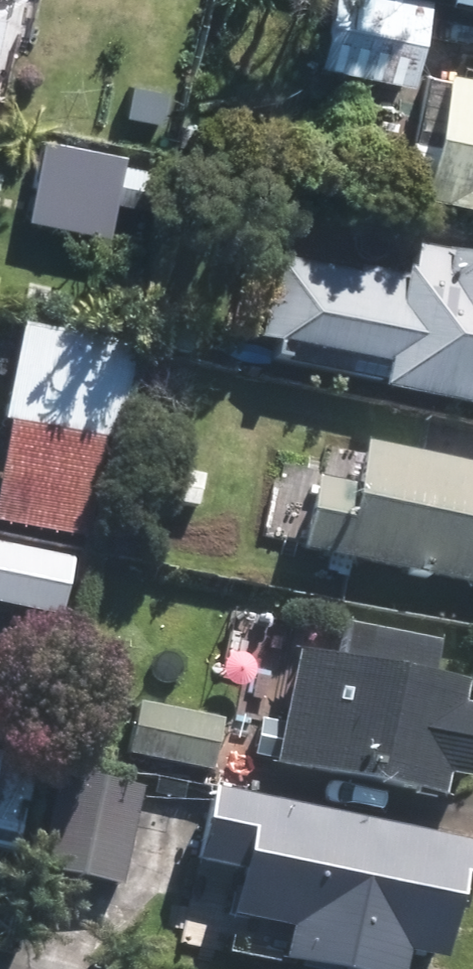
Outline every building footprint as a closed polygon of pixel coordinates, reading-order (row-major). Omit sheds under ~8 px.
[(434,0),(340,0),(326,61),(416,81),(434,0)] [(429,191),(472,200),(472,67),(455,63),(429,191)] [(38,131),(21,217),(107,233),(124,148),(38,131)] [(472,406),(472,253),(421,242),(413,277),(365,266),(364,274),(281,256),(263,338),(279,342),(275,359),(385,383),(385,387),(472,406)] [(128,352),(13,329),(0,394),(0,425),(1,425),(0,432),(0,528),(76,543),(96,444),(109,446),(128,352)] [(472,582),(472,461),(370,439),(362,481),(323,473),(307,548),(472,582)] [(194,506),(199,473),(154,465),(149,497),(194,506)] [(55,613),(67,558),(0,545),(0,602),(55,613)] [(278,761),(450,795),(454,772),(472,776),(472,698),(469,698),(472,676),(436,669),(443,637),(350,619),(344,653),(301,644),(278,761)] [(210,770),(219,719),(132,702),(128,719),(100,714),(96,735),(125,741),(122,753),(210,770)] [(118,885),(139,786),(54,768),(33,868),(118,885)] [(469,843),(205,790),(190,864),(232,872),(223,915),(283,927),(276,960),(320,968),(398,968),(401,952),(440,958),(451,905),(456,905),(469,843)]
